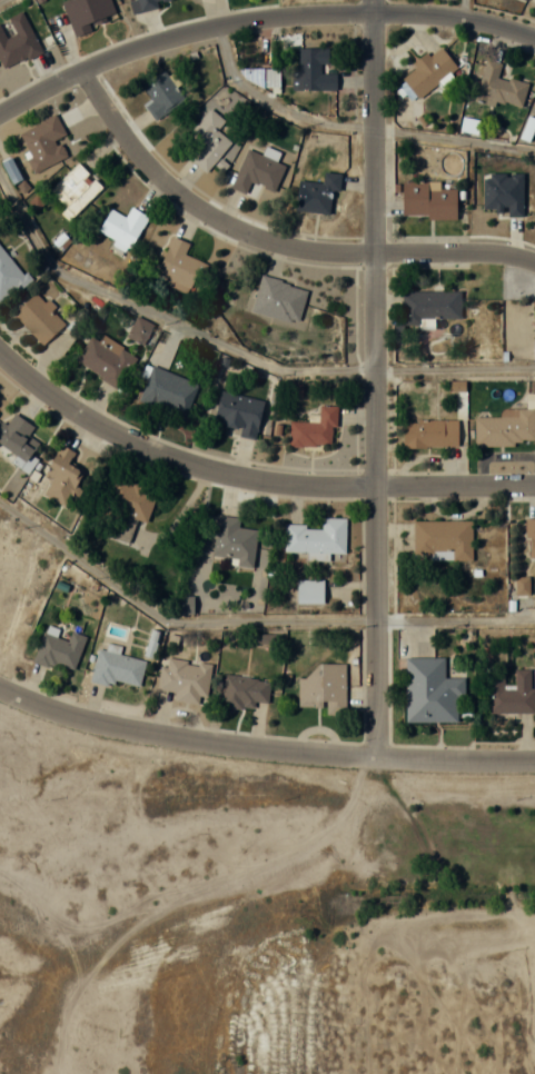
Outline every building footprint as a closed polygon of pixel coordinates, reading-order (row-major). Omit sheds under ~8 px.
[(73,35),(116,20),(110,0),(67,0),(62,2),(73,35)] [(139,8),(175,0),(137,0),(139,8)] [(23,12),(8,18),(15,34),(6,38),(0,24),(0,64),(2,69),(40,53),(23,12)] [(415,97),(457,71),(442,46),(400,72),(415,97)] [(336,90),(336,72),(328,72),(327,48),(298,48),(299,67),(291,67),(291,91),(336,90)] [(476,99),(521,109),(527,83),(498,77),(501,63),(484,59),(476,99)] [(145,107),(155,121),(185,101),(164,71),(141,86),(152,102),(145,107)] [(231,142),(217,131),(224,121),(209,109),(188,135),(201,146),(190,160),(205,173),(231,142)] [(17,133),(35,171),(66,157),(57,138),(65,135),(55,115),(17,133)] [(534,124),(534,119),(528,116),(520,138),(529,142),(534,124)] [(460,130),(475,134),(479,121),(464,117),(460,130)] [(246,194),(250,183),(274,191),(284,164),(245,150),(232,188),(246,194)] [(66,207),(59,213),(68,222),(102,187),(77,163),(49,191),(66,207)] [(331,189),(338,190),(340,174),(324,173),(323,183),(299,181),(296,210),(329,213),(331,189)] [(402,181),(402,217),(456,217),(456,188),(440,188),(440,181),(402,181)] [(110,209),(97,233),(129,250),(147,216),(130,207),(125,216),(110,209)] [(205,263),(184,255),(189,243),(171,236),(154,279),(193,293),(205,263)] [(28,280),(0,246),(0,303),(28,280)] [(251,310),(298,322),(307,288),(260,276),(251,310)] [(433,325),(433,319),(460,319),(460,291),(402,290),(402,325),(433,325)] [(43,345),(65,322),(35,292),(13,315),(43,345)] [(151,326),(137,318),(127,335),(140,343),(151,326)] [(137,357),(102,335),(98,341),(90,336),(74,362),(118,389),(137,357)] [(184,419),(198,384),(152,366),(138,401),(184,419)] [(264,401),(222,390),(213,422),(240,429),(239,436),(254,440),(264,401)] [(335,406),(318,405),(318,422),(290,421),(289,446),(334,448),(335,406)] [(500,417),(475,417),(475,445),(534,445),(534,409),(500,408),(500,417)] [(12,412),(0,427),(0,448),(30,471),(38,460),(30,454),(38,444),(27,435),(33,428),(12,412)] [(457,420),(403,420),(403,448),(457,448),(457,420)] [(83,472),(69,465),(74,452),(59,445),(45,475),(51,478),(43,496),(66,507),(71,496),(79,499),(83,490),(76,487),(83,472)] [(157,491),(114,477),(104,509),(119,513),(113,531),(111,535),(125,540),(131,522),(145,527),(157,491)] [(256,529),(238,528),(238,517),(215,515),(211,557),(229,558),(229,565),(253,567),(256,529)] [(345,518),(322,517),(321,526),(285,525),(284,553),(344,554),(345,518)] [(526,517),(526,556),(534,556),(534,517),(526,517)] [(413,520),(413,558),(471,558),(471,520),(413,520)] [(85,636),(70,631),(67,639),(57,636),(59,628),(46,623),(33,659),(72,673),(85,636)] [(138,689),(145,659),(98,648),(91,677),(138,689)] [(405,721),(457,721),(457,696),(464,696),(464,677),(444,677),(444,657),(405,657),(405,721)] [(210,663),(162,658),(159,689),(173,691),(172,700),(206,704),(210,663)] [(325,707),(325,715),(344,715),(344,663),(312,663),(312,678),(297,678),(297,707),(325,707)] [(534,713),(534,669),(514,669),(514,679),(489,678),(489,712),(534,713)] [(254,710),(255,702),(267,703),(270,680),(223,675),(219,706),(254,710)]
